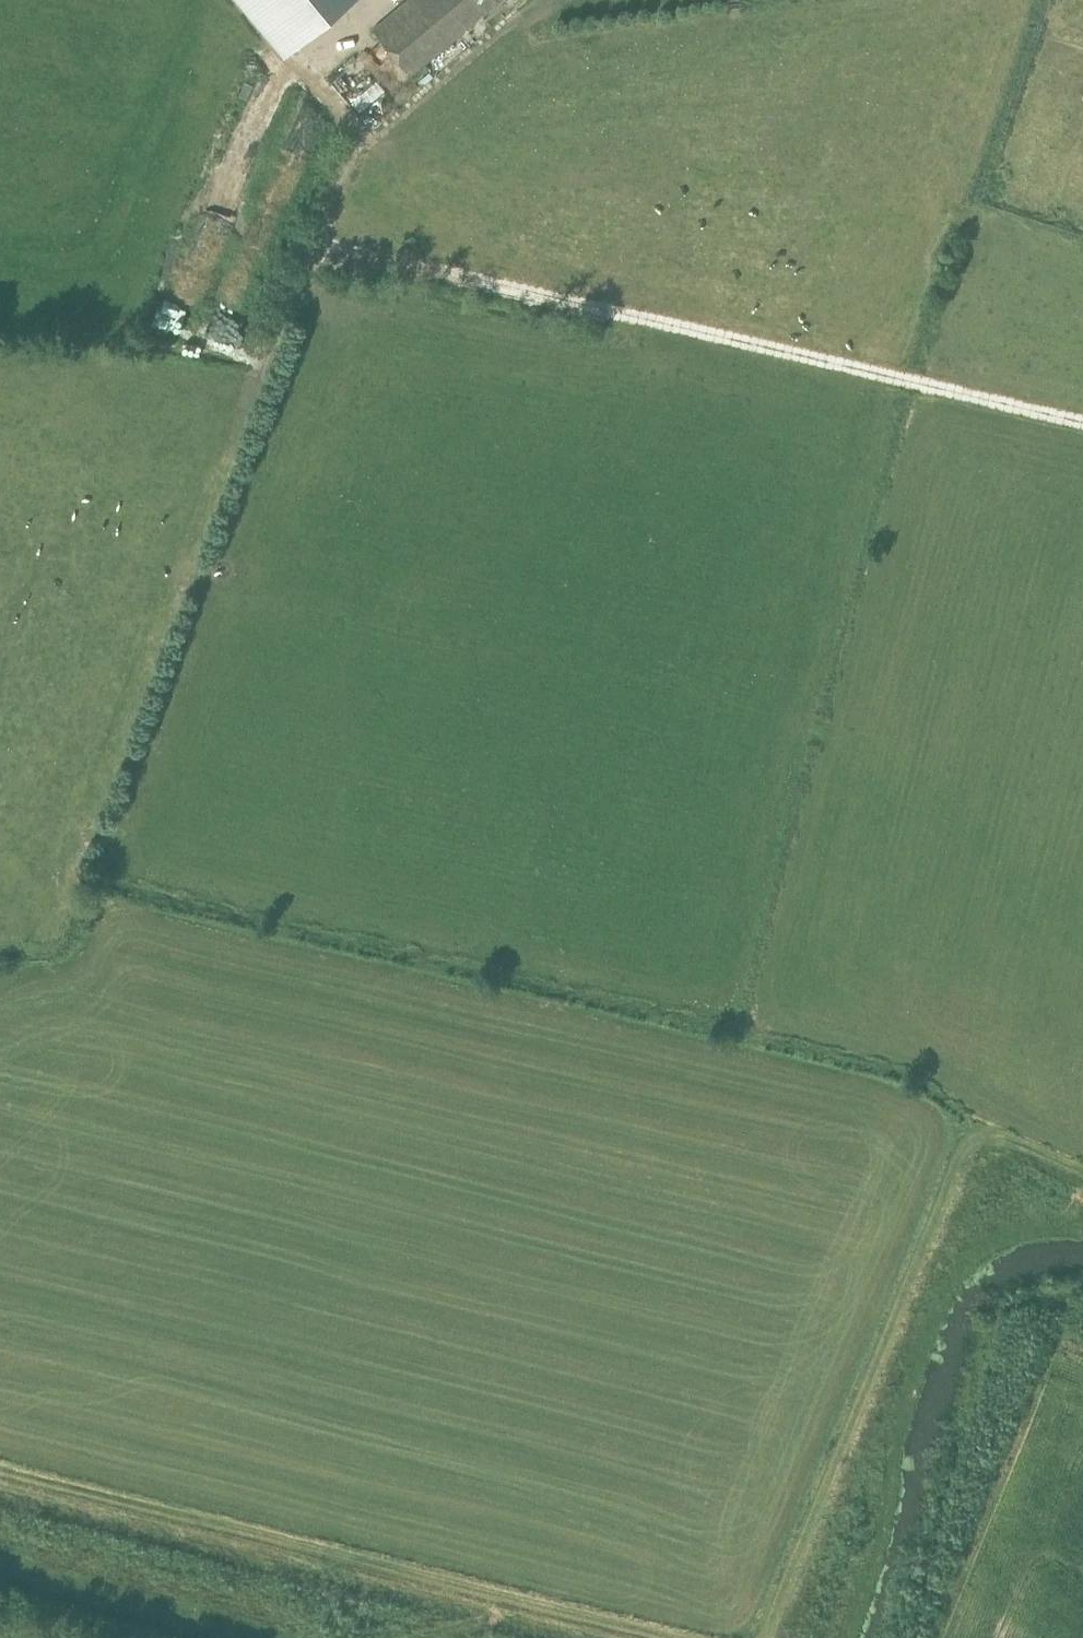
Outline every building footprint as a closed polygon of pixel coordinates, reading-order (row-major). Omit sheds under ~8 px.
[(353,0),(243,0),(289,54),(353,0)] [(410,76),(501,0),(408,0),(373,30),(410,76)] [(341,94),(361,71),(345,56),(324,79),(341,94)]
